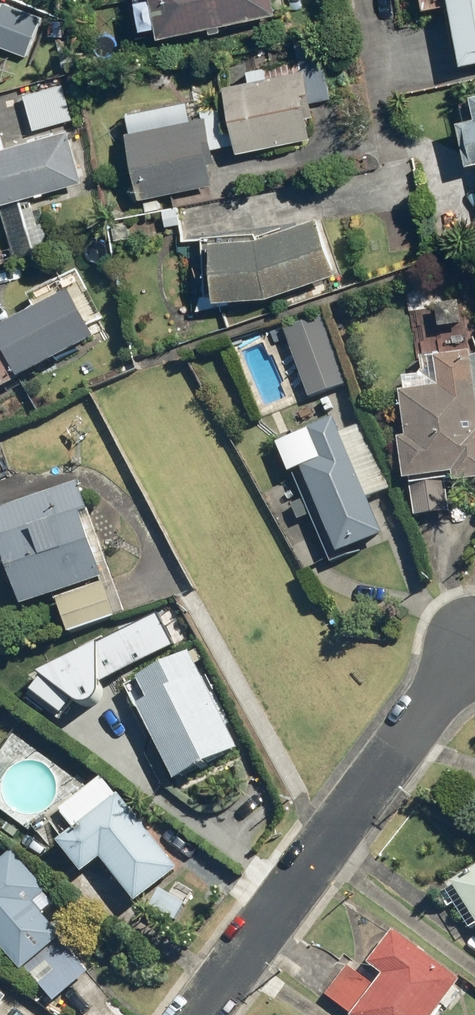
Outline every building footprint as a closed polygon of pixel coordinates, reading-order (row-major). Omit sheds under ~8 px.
[(149,30),(166,27),(168,37),(284,14),(281,0),(143,0),(149,30)] [(428,9),(457,3),(468,63),(474,62),(474,0),(426,0),(428,9)] [(4,54),(1,46),(31,57),(46,16),(7,1),(0,19),(0,55),(4,54)] [(253,79),(229,83),(242,151),(315,138),(308,102),(335,97),(327,54),(251,68),(253,79)] [(67,82),(26,93),(35,129),(76,117),(67,82)] [(146,197),(216,183),(212,163),(220,161),(210,115),(132,131),(146,197)] [(464,118),(474,162),(474,161),(474,115),(464,118)] [(0,146),(0,203),(2,202),(16,257),(50,247),(36,193),(89,179),(75,126),(0,146)] [(263,235),(210,236),(212,294),(272,292),(342,270),(324,215),(263,235)] [(104,336),(78,287),(0,328),(0,391),(104,336)] [(322,314),(285,328),(312,398),(349,384),(322,314)] [(405,391),(413,437),(403,438),(417,519),(454,513),(448,481),(460,479),(461,483),(474,481),(474,361),(473,348),(441,353),(447,383),(405,391)] [(336,418),(280,443),(293,472),(304,467),(342,553),(387,533),(371,499),(390,490),(360,425),(343,432),(336,418)] [(0,512),(0,532),(27,606),(59,594),(73,633),(121,616),(83,512),(91,510),(81,482),(0,512)] [(43,669),(83,701),(87,701),(90,701),(96,699),(100,695),(102,689),(103,678),(176,641),(162,610),(43,669)] [(194,651),(141,678),(152,699),(142,705),(181,781),(244,749),(194,651)] [(183,870),(106,774),(64,808),(79,827),(62,841),(88,873),(106,859),(142,903),(183,870)] [(25,972),(30,968),(57,1002),(94,972),(47,913),(60,903),(16,849),(0,862),(0,942),(25,972)] [(442,892),(450,905),(456,901),(474,929),(474,870),(442,892)] [(329,996),(355,1014),(440,1014),(465,981),(398,930),(374,962),(389,974),(379,988),(350,967),(329,996)] [(15,996),(13,999),(0,990),(0,1014),(41,1014),(15,996)]
